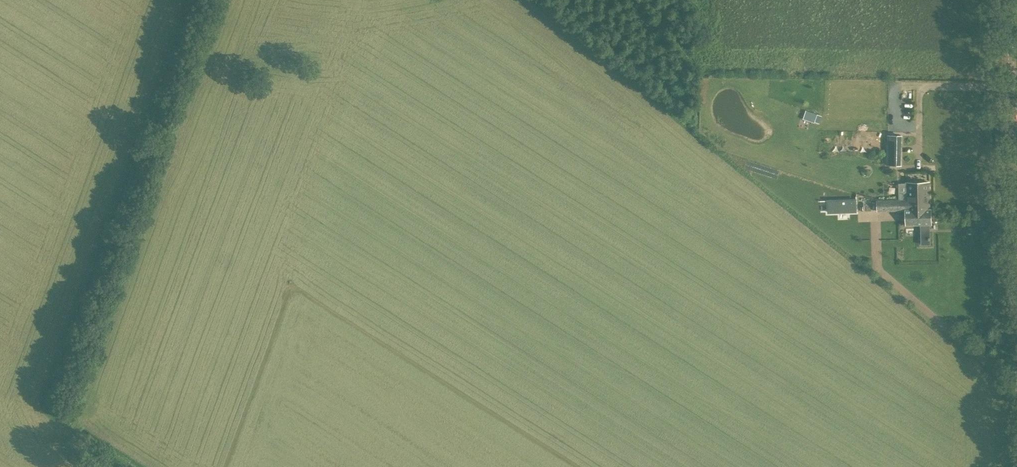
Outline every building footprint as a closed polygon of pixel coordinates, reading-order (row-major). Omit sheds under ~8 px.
[(818,112),(820,106),(808,103),(807,109),(818,112)] [(817,114),(806,110),(803,119),(814,123),(817,114)] [(901,165),(902,136),(888,135),(887,165),(901,165)] [(906,211),(931,211),(931,209),(930,209),(929,182),(907,183),(907,199),(877,200),(877,210),(906,210),(906,211)] [(827,201),(828,214),(857,213),(856,199),(827,201)] [(930,224),(932,224),(931,211),(906,211),(906,225),(921,224),(921,229),(930,229),(930,224)]
